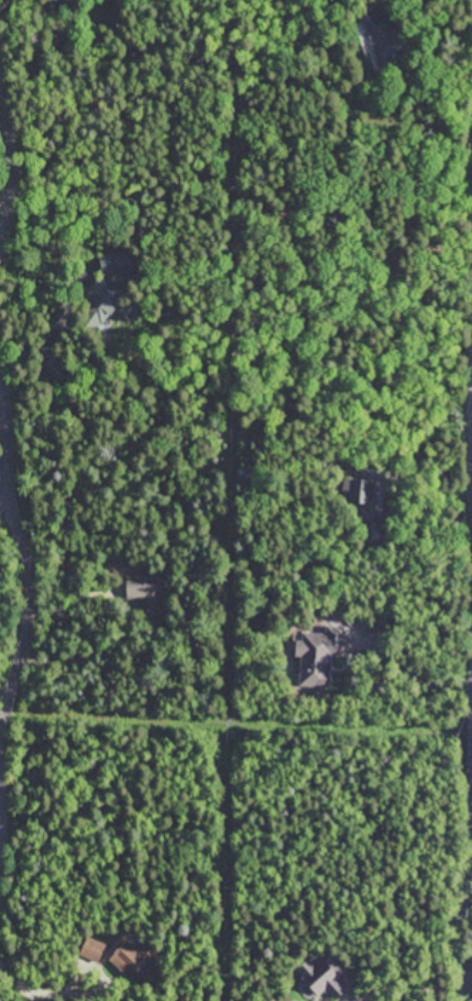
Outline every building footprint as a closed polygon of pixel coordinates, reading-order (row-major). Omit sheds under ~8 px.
[(409,63),(402,27),(384,30),(383,22),(368,25),(376,69),(409,63)] [(119,321),(112,277),(82,281),(89,326),(119,321)] [(375,479),(341,479),(341,503),(375,503),(375,479)] [(169,573),(125,576),(127,600),(144,599),(145,616),(165,615),(163,595),(171,594),(169,573)] [(299,686),(330,686),(330,653),(344,654),(344,625),(324,625),(324,632),(295,632),(295,656),(299,656),(299,686)] [(99,959),(104,942),(84,936),(79,953),(99,959)] [(109,958),(133,981),(159,953),(146,940),(136,950),(125,940),(109,958)] [(295,967),(315,996),(326,988),(333,998),(345,989),(323,958),(313,965),(308,958),(295,967)]
